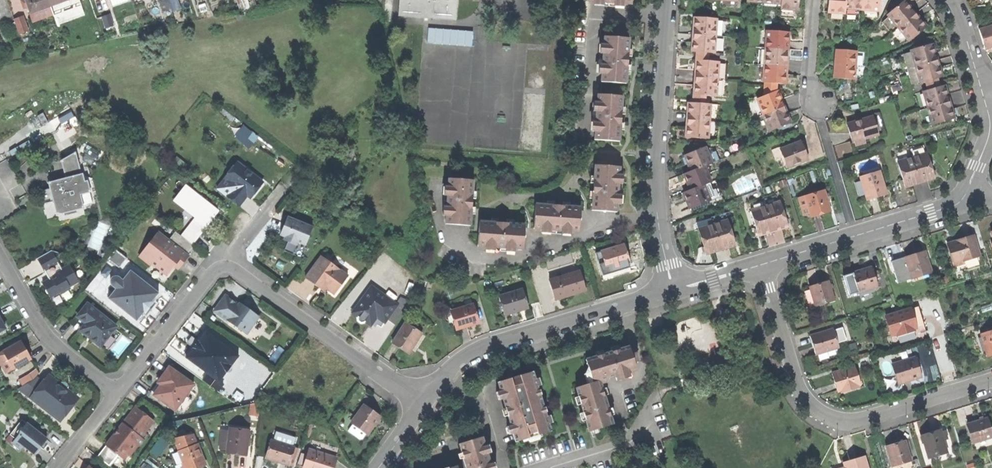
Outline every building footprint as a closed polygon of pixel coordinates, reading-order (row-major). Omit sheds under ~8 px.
[(24,8),(28,7),(30,14),(50,6),(48,0),(21,0),(24,8)] [(171,12),(179,10),(176,0),(167,0),(171,12)] [(457,21),(458,0),(400,0),(399,17),(457,21)] [(798,9),(798,0),(781,0),(781,3),(781,8),(798,9)] [(844,9),(845,0),(829,0),(828,13),(844,14),(844,9)] [(862,11),(863,0),(845,0),(844,9),(862,11)] [(879,12),(880,0),(863,0),(862,11),(879,12)] [(81,1),(75,3),(79,15),(85,13),(81,1)] [(887,15),(898,29),(915,15),(909,9),(903,1),(887,15)] [(105,28),(112,26),(109,15),(101,16),(105,28)] [(909,42),(926,29),(920,21),(915,15),(898,29),(909,42)] [(22,16),(14,19),(19,33),(27,31),(22,16)] [(716,20),(695,18),(694,28),(693,35),(715,37),(716,20)] [(979,30),(986,53),(991,52),(991,26),(979,30)] [(430,27),(429,42),(474,47),(475,31),(430,27)] [(767,31),(766,48),(787,49),(788,40),(788,32),(767,31)] [(713,54),(715,37),(693,35),(693,43),(692,52),(713,54)] [(629,39),(605,37),(601,82),(626,85),(628,60),(629,39)] [(911,51),(915,68),(936,61),(934,53),(932,45),(911,51)] [(766,48),(764,65),(786,67),(787,57),(787,49),(766,48)] [(855,52),(834,51),(833,65),(835,65),(834,71),(834,76),(833,76),(833,79),(853,80),(855,52)] [(718,62),(697,61),(696,68),(696,78),(717,79),(718,62)] [(937,79),(941,77),(938,69),(936,61),(915,68),(907,70),(911,85),(920,82),(920,84),(925,82),(937,79)] [(763,83),(785,84),(785,76),(786,67),(764,65),(763,83)] [(716,97),(717,79),(696,78),(695,87),(694,95),(716,97)] [(925,82),(927,91),(939,87),(937,79),(925,82)] [(923,92),(927,108),(948,102),(946,93),(943,86),(939,87),(927,91),(923,92)] [(756,100),(763,116),(783,108),(779,99),(776,92),(756,100)] [(622,96),(597,94),(595,140),(620,142),(621,117),(622,96)] [(950,109),(948,102),(927,108),(932,125),(953,119),(950,109)] [(711,105),(690,103),(689,113),(688,120),(710,122),(711,105)] [(770,132),(789,124),(785,113),(783,108),(763,116),(770,132)] [(850,124),(846,125),(851,143),(875,136),(870,118),(850,124)] [(708,140),(710,122),(688,120),(687,130),(687,138),(708,140)] [(254,145),(260,137),(246,126),(240,134),(254,145)] [(801,143),(779,151),(785,169),(807,160),(803,149),(801,143)] [(711,164),(705,148),(685,156),(688,164),(691,172),(704,167),(711,164)] [(57,213),(83,206),(80,195),(86,194),(83,183),(85,182),(83,174),(81,174),(75,152),(60,160),(66,181),(61,182),(61,179),(48,183),(49,189),(40,192),(42,198),(43,205),(54,202),(57,213)] [(925,152),(911,158),(921,181),(928,177),(934,175),(925,152)] [(914,184),(921,181),(911,158),(898,163),(907,187),(914,184)] [(233,202),(239,206),(247,196),(253,189),(256,191),(262,183),(237,163),(225,179),(235,187),(227,197),(233,202)] [(621,166),(596,164),(594,186),(593,209),(618,211),(621,166)] [(711,183),(704,167),(691,172),(684,175),(688,184),(691,191),(705,185),(710,183),(711,183)] [(877,198),(887,195),(879,172),(860,179),(868,201),(877,198)] [(217,189),(227,197),(235,187),(225,179),(217,189)] [(447,224),(472,226),(473,204),(474,181),(449,180),(447,224)] [(713,192),(710,183),(705,185),(708,194),(713,192)] [(708,194),(705,185),(691,191),(684,194),(687,203),(690,210),(722,197),(719,190),(713,192),(708,194)] [(197,213),(185,230),(196,238),(206,225),(207,225),(210,221),(218,210),(186,186),(177,198),(197,213)] [(250,199),(256,191),(253,189),(247,196),(250,199)] [(824,213),(832,211),(825,191),(810,195),(816,216),(824,213)] [(580,231),(582,206),(560,205),(536,203),(534,228),(580,231)] [(782,230),(789,227),(781,203),(767,207),(775,232),(782,230)] [(767,235),(775,232),(767,207),(752,212),(760,237),(767,235)] [(293,251),(302,255),(313,227),(288,217),(281,235),(286,237),(285,240),(288,241),(285,248),(293,251)] [(524,249),(526,224),(504,222),(480,221),(479,246),(524,249)] [(729,222),(714,227),(722,251),(730,248),(737,246),(729,222)] [(714,227),(700,231),(708,255),(716,253),(722,251),(714,227)] [(185,230),(180,236),(191,244),(196,238),(185,230)] [(140,256),(162,272),(167,266),(172,270),(175,266),(179,261),(183,264),(196,247),(191,244),(180,236),(174,232),(168,240),(157,232),(140,256)] [(962,240),(957,241),(958,244),(949,247),(953,262),(962,259),(963,261),(980,255),(975,236),(962,240)] [(613,270),(631,264),(624,246),(601,253),(607,272),(613,270)] [(47,290),(51,296),(60,291),(61,294),(70,289),(69,287),(78,282),(69,265),(62,269),(56,259),(58,252),(51,250),(37,258),(49,279),(43,283),(47,290)] [(108,259),(119,268),(126,259),(115,250),(108,259)] [(931,271),(926,252),(913,256),(906,258),(912,277),(931,271)] [(322,256),(306,278),(314,284),(319,288),(322,285),(327,288),(335,294),(348,275),(322,256)] [(181,267),(183,264),(179,261),(175,266),(180,270),(181,267)] [(168,276),(172,270),(167,266),(162,272),(168,276)] [(864,271),(853,274),(859,294),(879,288),(873,268),(864,271)] [(108,298),(137,321),(146,309),(158,294),(130,271),(122,281),(116,276),(113,277),(110,280),(110,284),(116,289),(108,298)] [(570,296),(586,291),(580,271),(550,281),(556,300),(570,296)] [(820,283),(810,286),(816,308),(835,302),(828,281),(820,283)] [(366,321),(371,324),(376,316),(382,315),(387,319),(394,323),(408,302),(401,296),(396,304),(371,287),(354,312),(358,315),(358,317),(359,320),(362,322),(365,322),(366,321)] [(516,312),(529,308),(523,289),(502,296),(509,315),(516,312)] [(214,312),(247,335),(259,318),(249,311),(248,313),(239,306),(225,297),(214,312)] [(90,339),(100,347),(116,327),(88,304),(78,317),(86,323),(80,330),(90,339)] [(470,327),(480,323),(474,305),(453,312),(459,330),(470,327)] [(919,308),(887,317),(892,336),(906,332),(925,327),(919,308)] [(416,343),(422,334),(406,323),(393,344),(409,354),(416,343)] [(833,329),(810,336),(813,344),(816,355),(839,348),(833,329)] [(193,348),(186,358),(208,374),(203,380),(218,391),(223,385),(218,381),(238,355),(205,331),(198,341),(193,348)] [(982,335),(988,355),(991,353),(991,332),(982,335)] [(187,343),(193,348),(198,341),(192,337),(189,340),(187,343)] [(3,352),(13,369),(31,360),(26,351),(21,342),(3,352)] [(589,383),(578,387),(580,396),(583,404),(584,408),(585,412),(587,420),(591,431),(593,430),(595,436),(604,434),(602,428),(614,424),(602,383),(607,382),(610,378),(638,369),(631,346),(620,349),(619,345),(611,348),(613,352),(609,353),(587,359),(591,372),(594,382),(589,383)] [(13,369),(3,352),(0,354),(0,361),(6,373),(13,369)] [(917,358),(895,364),(900,383),(912,380),(922,377),(917,358)] [(854,367),(831,374),(837,393),(848,389),(860,385),(854,367)] [(154,396),(176,412),(178,408),(183,412),(191,402),(186,398),(194,386),(170,368),(164,376),(168,379),(163,387),(161,385),(154,396)] [(514,433),(517,441),(526,439),(526,437),(529,436),(528,432),(539,429),(540,433),(544,432),(544,433),(552,431),(550,423),(547,415),(538,386),(536,378),(534,371),(499,382),(501,391),(504,399),(507,409),(512,425),(514,433)] [(59,421),(77,398),(63,386),(50,376),(44,384),(37,378),(19,389),(59,421)] [(158,383),(161,385),(163,387),(168,379),(164,376),(161,380),(158,383)] [(381,416),(365,404),(352,423),(367,435),(372,428),(381,416)] [(116,432),(97,457),(109,466),(118,455),(130,455),(137,446),(139,447),(148,435),(145,432),(153,422),(135,407),(116,432)] [(991,437),(991,434),(987,418),(973,422),(966,425),(972,443),(991,437)] [(24,446),(35,455),(41,448),(47,440),(22,420),(10,435),(16,440),(13,443),(21,450),(24,446)] [(247,456),(251,429),(231,427),(227,454),(239,455),(247,456)] [(928,455),(947,450),(944,441),(941,432),(941,430),(931,433),(922,435),(928,455)] [(484,435),(460,443),(467,467),(494,467),(484,435)] [(290,465),(296,446),(272,439),(267,458),(280,462),(290,465)] [(178,454),(186,467),(200,467),(206,465),(196,445),(178,454)] [(907,448),(894,451),(889,453),(893,467),(912,467),(914,467),(907,448)] [(338,458),(311,450),(305,467),(335,467),(338,458)] [(948,453),(947,450),(928,455),(929,458),(948,453)] [(865,457),(853,461),(845,463),(846,467),(842,467),(868,467),(865,457)]
